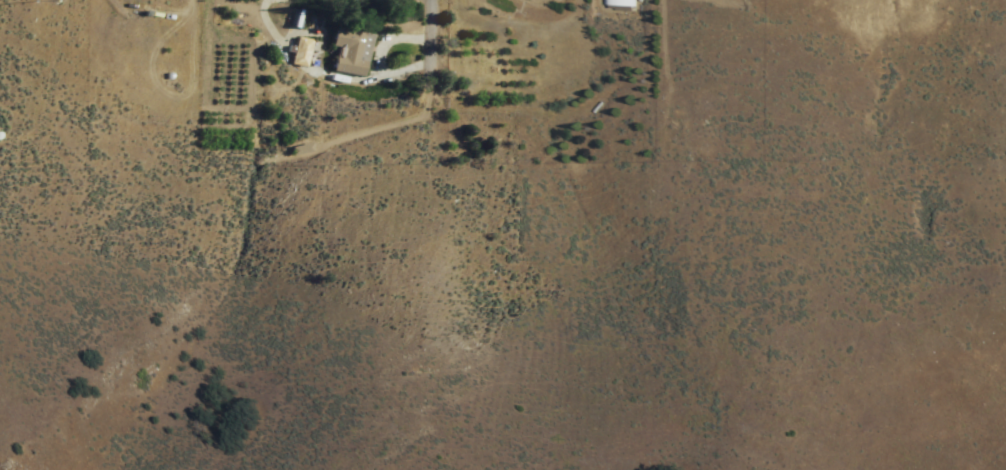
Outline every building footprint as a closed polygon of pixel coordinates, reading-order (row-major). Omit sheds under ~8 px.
[(362,76),(370,33),(332,27),(328,45),(336,47),(332,71),(362,76)] [(309,38),(292,37),(290,64),(307,66),(309,38)]
